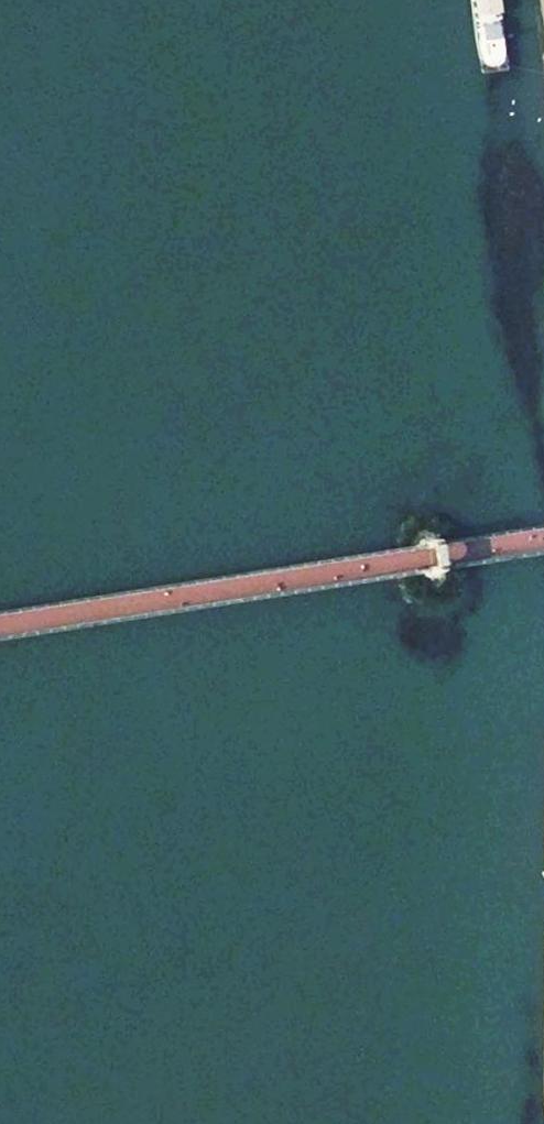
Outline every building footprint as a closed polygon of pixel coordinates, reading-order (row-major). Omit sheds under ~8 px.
[(478,63),(492,70),(497,69),(505,59),(498,0),(470,0),(478,63)]
